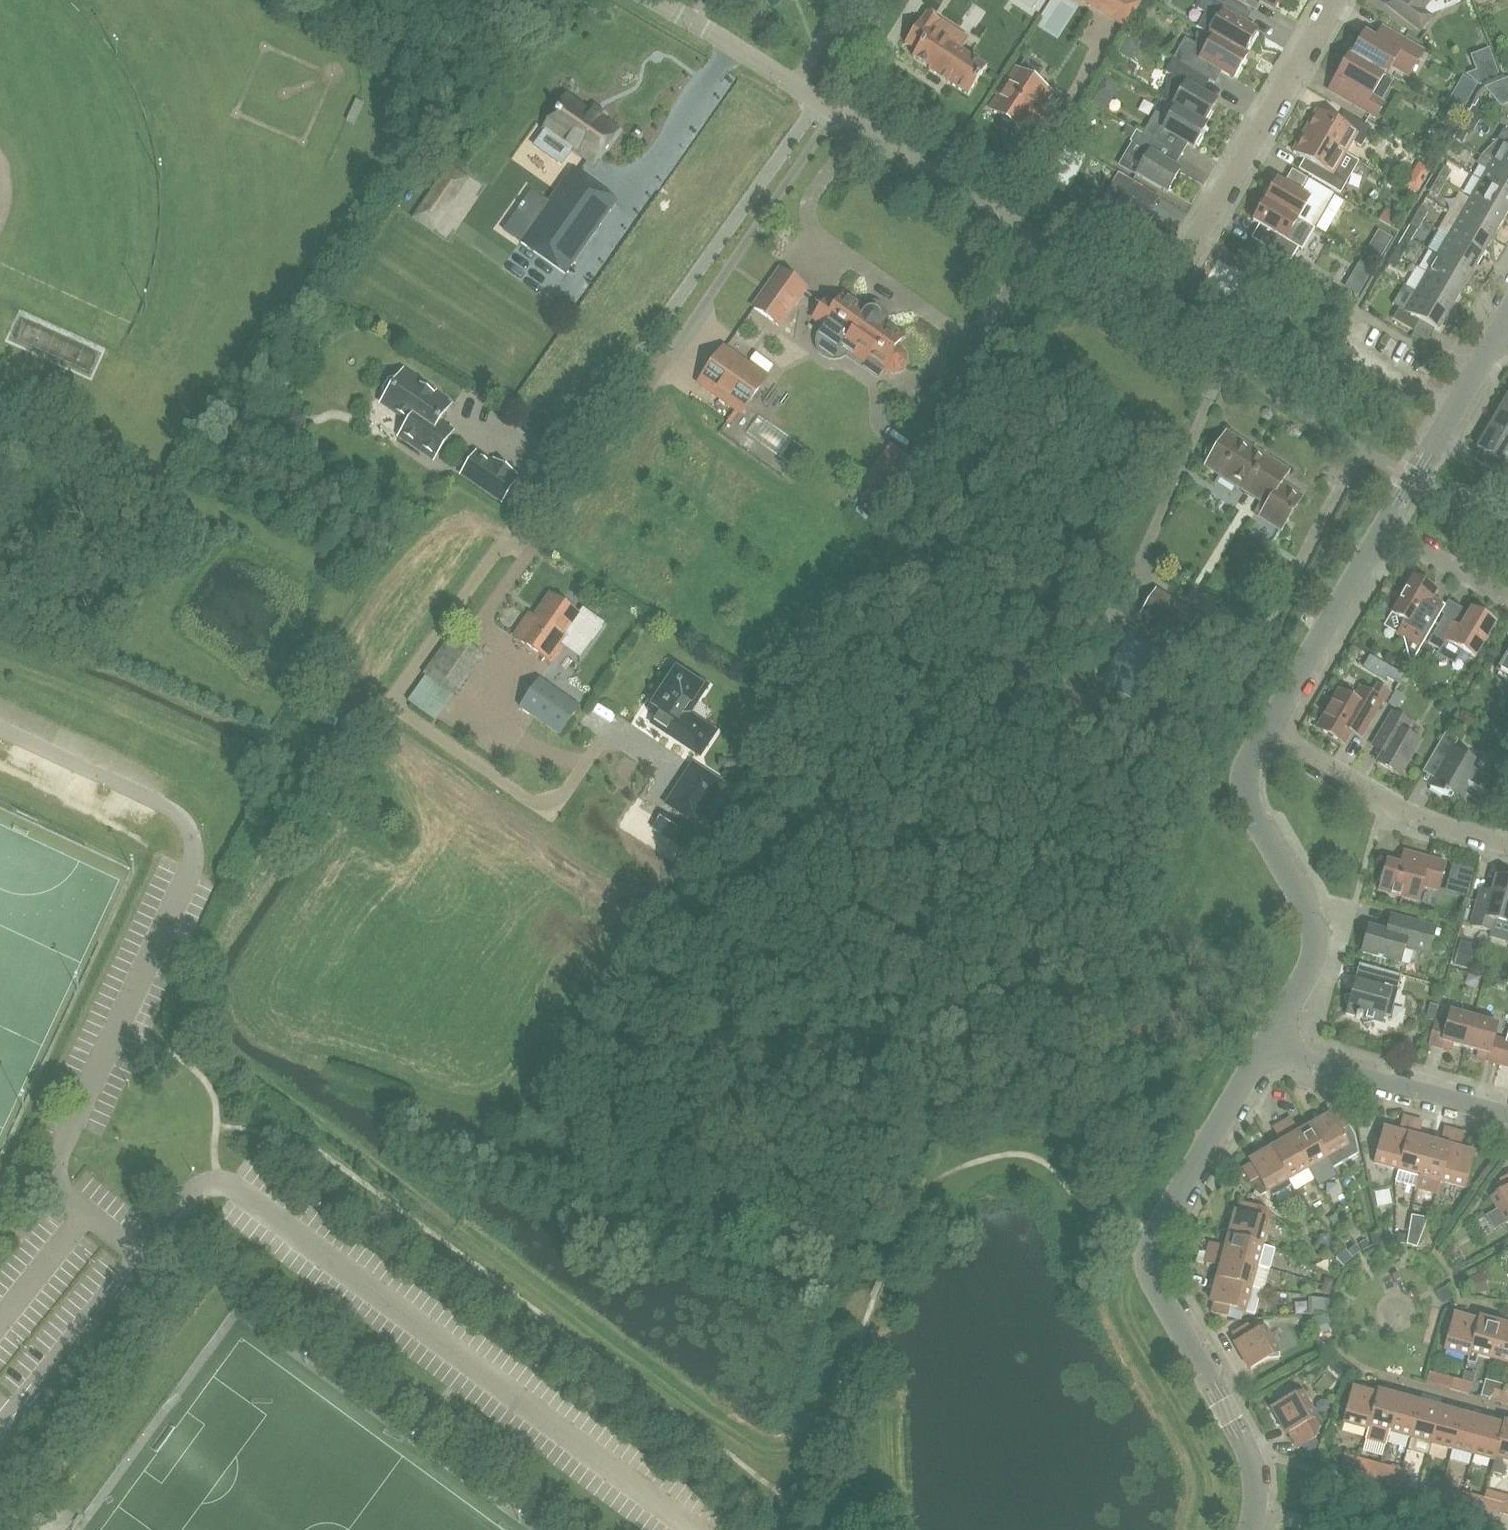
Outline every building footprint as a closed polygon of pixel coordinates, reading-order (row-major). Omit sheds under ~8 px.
[(1140,3),(1135,0),(1083,0),(1125,27),(1140,3)] [(1243,54),(1256,32),(1231,17),(1237,6),(1227,0),(1203,0),(1197,9),(1205,14),(1197,28),(1212,37),(1213,37),(1243,54)] [(1274,9),(1279,0),(1259,0),(1274,9)] [(1387,5),(1420,30),(1431,17),(1429,15),(1439,11),(1440,9),(1437,2),(1442,0),(1390,0),(1387,5)] [(934,29),(940,21),(927,13),(922,21),(920,20),(905,43),(917,51),(912,57),(930,68),(928,70),(968,96),(987,68),(961,51),(962,48),(934,29)] [(1382,29),(1375,41),(1365,35),(1352,56),(1352,57),(1384,75),(1383,76),(1385,77),(1392,66),(1399,70),(1402,66),(1412,72),(1423,52),(1382,29)] [(1247,56),(1243,54),(1213,37),(1212,37),(1206,48),(1197,42),(1195,44),(1185,38),(1172,59),(1201,76),(1208,64),(1234,79),(1247,56)] [(1501,76),(1492,53),(1473,61),(1476,68),(1467,72),(1480,84),(1501,76)] [(1330,90),(1335,94),(1376,117),(1384,104),(1371,97),(1383,76),(1384,75),(1352,57),(1352,56),(1350,55),(1337,78),(1330,90)] [(1201,76),(1172,59),(1164,73),(1172,77),(1160,98),(1203,124),(1204,123),(1217,101),(1193,88),(1201,76)] [(1043,131),(1046,126),(1061,103),(1048,96),(1051,92),(1016,70),(1007,84),(1005,82),(997,95),(999,96),(990,110),(1022,131),(1029,122),(1043,131)] [(1463,76),(1458,85),(1472,93),(1477,84),(1463,76)] [(1483,87),(1501,107),(1507,104),(1507,79),(1507,78),(1483,87)] [(544,129),(531,148),(560,168),(573,149),(589,160),(593,154),(598,157),(617,131),(598,118),(597,120),(566,98),(544,129)] [(1207,125),(1204,123),(1203,124),(1160,98),(1159,99),(1175,108),(1168,120),(1155,112),(1142,135),(1162,146),(1163,146),(1170,134),(1193,148),(1207,125)] [(1305,132),(1344,155),(1352,142),(1361,148),(1372,129),(1349,115),(1343,126),(1318,111),(1305,132)] [(1453,140),(1461,144),(1474,122),(1466,117),(1453,140)] [(1383,121),(1380,128),(1393,136),(1397,129),(1383,121)] [(1507,172),(1507,131),(1503,129),(1497,141),(1481,156),(1507,172)] [(1162,146),(1142,135),(1136,131),(1130,142),(1141,149),(1136,157),(1142,161),(1142,164),(1136,175),(1167,193),(1180,171),(1156,156),(1162,146)] [(1358,163),(1344,155),(1305,132),(1293,153),(1314,165),(1308,175),(1340,194),(1358,163)] [(1456,154),(1461,144),(1453,140),(1448,149),(1456,154)] [(1055,166),(1058,168),(1075,178),(1088,157),(1068,145),(1055,166)] [(1481,156),(1478,162),(1479,166),(1487,170),(1481,181),(1507,197),(1507,172),(1481,156)] [(449,167),(414,217),(432,230),(468,180),(449,167)] [(1444,167),(1436,180),(1445,185),(1452,172),(1444,167)] [(532,189),(503,230),(521,242),(565,274),(616,202),(572,170),(549,202),(532,189)] [(1142,188),(1118,174),(1106,195),(1120,203),(1112,216),(1143,234),(1154,215),(1143,208),(1146,204),(1136,198),(1142,188)] [(1316,217),(1322,207),(1331,193),(1309,180),(1301,194),(1277,180),(1271,190),(1266,192),(1262,199),(1297,220),(1298,219),(1303,210),(1316,217)] [(1436,180),(1431,189),(1439,194),(1445,185),(1436,180)] [(1507,212),(1507,197),(1481,181),(1470,200),(1504,219),(1507,212)] [(1315,229),(1298,219),(1297,220),(1262,199),(1257,206),(1259,211),(1253,222),(1277,235),(1269,249),(1290,262),(1298,248),(1302,251),(1315,229)] [(1493,238),(1504,219),(1470,200),(1459,218),(1493,238)] [(1420,208),(1415,217),(1423,222),(1428,213),(1420,208)] [(1415,217),(1409,227),(1417,231),(1423,222),(1415,217)] [(1482,257),(1493,238),(1459,218),(1448,237),(1482,257)] [(1471,275),(1482,257),(1448,237),(1437,256),(1471,275)] [(1398,245),(1393,255),(1401,259),(1406,250),(1398,245)] [(1383,257),(1369,249),(1364,257),(1378,265),(1383,257)] [(1393,255),(1388,264),(1396,269),(1401,259),(1393,255)] [(1460,294),(1471,275),(1437,256),(1426,274),(1460,294)] [(1368,272),(1372,264),(1363,259),(1359,267),(1368,272)] [(806,289),(780,270),(753,308),(779,327),(806,289)] [(1450,313),(1460,294),(1426,274),(1416,293),(1450,313)] [(1438,332),(1450,313),(1416,293),(1404,312),(1399,308),(1392,320),(1414,332),(1420,322),(1438,332)] [(818,341),(818,343),(819,348),(821,352),(829,358),(834,359),(839,358),(843,356),(845,354),(846,353),(859,362),(864,355),(887,370),(890,372),(894,373),(902,370),(905,367),(906,363),(907,360),(906,355),(904,352),(902,349),(897,346),(903,337),(886,324),(886,322),(887,322),(887,320),(887,318),(886,315),(886,314),(885,312),(884,311),(875,304),(873,304),(870,304),(868,304),(866,304),(864,305),(863,306),(861,307),(844,295),(836,306),(826,300),(813,319),(825,327),(820,334),(819,336),(819,337),(818,339),(818,341)] [(1288,310),(1278,306),(1273,320),(1283,323),(1288,310)] [(724,349),(699,383),(741,414),(766,379),(724,349)] [(452,433),(438,424),(449,407),(417,385),(419,381),(407,372),(404,376),(402,374),(397,381),(394,379),(389,380),(383,389),(384,394),(387,396),(382,403),(410,422),(400,436),(434,459),(452,433)] [(731,425),(740,412),(735,409),(726,422),(731,425)] [(1500,409),(1489,429),(1507,440),(1507,414),(1500,409)] [(1489,429),(1477,449),(1495,460),(1489,470),(1505,479),(1507,474),(1507,440),(1489,429)] [(1255,514),(1282,530),(1302,498),(1281,485),(1288,473),(1225,433),(1216,448),(1211,447),(1206,450),(1205,456),(1208,461),(1205,465),(1263,501),(1255,514)] [(492,465),(476,454),(462,474),(502,501),(503,499),(501,498),(513,481),(514,482),(516,481),(512,479),(514,475),(495,462),(492,465)] [(873,491),(875,493),(902,512),(913,496),(901,487),(911,473),(895,461),(873,491)] [(1437,620),(1434,618),(1442,604),(1433,599),(1438,591),(1413,576),(1391,614),(1398,618),(1403,636),(1410,666),(1421,647),(1437,620)] [(1200,616),(1158,590),(1142,615),(1185,641),(1200,616)] [(579,615),(550,595),(534,617),(530,615),(514,637),(551,664),(569,638),(574,641),(568,649),(580,657),(592,640),(603,624),(583,610),(579,615)] [(1475,659),(1495,624),(1471,610),(1460,629),(1454,626),(1456,622),(1445,615),(1428,644),(1440,650),(1445,641),(1475,659)] [(434,722),(482,656),(452,635),(424,674),(427,676),(407,703),(434,722)] [(1432,649),(1423,645),(1416,657),(1424,662),(1432,649)] [(1399,685),(1405,675),(1368,654),(1361,667),(1383,681),(1385,677),(1399,685)] [(1498,671),(1507,677),(1507,654),(1498,671)] [(1409,668),(1410,666),(1409,665),(1400,660),(1396,667),(1404,672),(1406,673),(1409,668)] [(707,686),(675,665),(665,681),(668,683),(661,693),(658,691),(648,707),(658,714),(652,723),(700,755),(715,732),(702,723),(699,728),(685,719),(684,715),(693,702),(697,701),(707,686)] [(586,712),(579,708),(540,680),(520,708),(560,736),(573,716),(580,721),(586,712)] [(1343,744),(1350,731),(1361,737),(1380,703),(1383,705),(1390,694),(1378,687),(1372,697),(1360,690),(1353,701),(1339,693),(1318,729),(1343,744)] [(1396,708),(1404,694),(1397,690),(1389,702),(1389,704),(1396,708)] [(1392,713),(1380,734),(1373,747),(1383,753),(1377,764),(1400,777),(1419,743),(1405,734),(1411,724),(1392,713)] [(1488,778),(1477,772),(1466,765),(1470,758),(1454,748),(1458,741),(1445,733),(1431,758),(1444,765),(1430,788),(1447,798),(1452,790),(1463,797),(1465,793),(1475,799),(1479,794),(1477,793),(1480,786),(1482,787),(1488,778)] [(723,785),(693,765),(667,805),(697,825),(723,785)] [(1404,853),(1400,866),(1387,863),(1379,891),(1417,902),(1421,886),(1438,891),(1445,864),(1404,853)] [(1475,872),(1456,867),(1453,878),(1471,883),(1475,872)] [(1476,911),(1471,927),(1492,932),(1495,921),(1507,924),(1507,881),(1497,878),(1493,894),(1481,891),(1476,911)] [(1369,928),(1362,953),(1400,964),(1404,948),(1428,954),(1435,929),(1397,918),(1393,932),(1388,933),(1369,928)] [(1463,941),(1456,966),(1472,970),(1478,945),(1463,941)] [(1351,995),(1344,997),(1347,1008),(1346,1015),(1356,1018),(1355,1019),(1360,1020),(1362,1019),(1364,1026),(1374,1023),(1382,1025),(1387,1006),(1396,998),(1402,976),(1365,966),(1359,991),(1353,989),(1351,995)] [(1466,1049),(1474,1018),(1450,1012),(1447,1025),(1435,1022),(1428,1046),(1449,1052),(1451,1045),(1466,1049)] [(1499,1065),(1506,1041),(1494,1038),(1498,1025),(1474,1018),(1466,1049),(1480,1053),(1478,1060),(1499,1065)] [(1506,1041),(1499,1065),(1507,1068),(1507,1042),(1506,1041)] [(1355,1136),(1350,1127),(1342,1113),(1333,1118),(1331,1115),(1309,1128),(1333,1169),(1359,1154),(1355,1136)] [(1399,1170),(1412,1120),(1404,1118),(1401,1124),(1402,1134),(1383,1129),(1374,1163),(1398,1170),(1399,1170)] [(1333,1169),(1309,1128),(1296,1135),(1294,1125),(1289,1120),(1282,1124),(1314,1180),(1333,1169)] [(1417,1188),(1429,1142),(1414,1138),(1421,1129),(1421,1122),(1412,1120),(1399,1170),(1398,1170),(1395,1182),(1417,1188)] [(1295,1191),(1314,1180),(1282,1124),(1274,1128),(1276,1135),(1285,1141),(1271,1149),(1289,1180),(1292,1186),(1295,1191)] [(1441,1182),(1454,1131),(1446,1129),(1442,1135),(1444,1146),(1429,1142),(1417,1188),(1438,1194),(1441,1182)] [(1441,1182),(1465,1188),(1475,1154),(1456,1149),(1462,1141),(1462,1134),(1454,1131),(1441,1182)] [(1273,1196),(1292,1186),(1289,1180),(1271,1149),(1249,1162),(1251,1165),(1242,1170),(1255,1192),(1260,1196),(1270,1191),(1273,1196)] [(1499,1181),(1504,1190),(1491,1197),(1498,1210),(1487,1217),(1494,1229),(1506,1223),(1507,1223),(1507,1224),(1507,1176),(1499,1181)] [(1263,1209),(1257,1207),(1242,1203),(1239,1213),(1236,1212),(1229,1236),(1263,1246),(1263,1245),(1272,1215),(1263,1209)] [(1408,1245),(1417,1248),(1427,1222),(1413,1216),(1408,1245)] [(1397,1239),(1397,1243),(1398,1243),(1407,1244),(1408,1235),(1398,1234),(1397,1239)] [(1376,1235),(1368,1237),(1370,1245),(1378,1243),(1376,1235)] [(1275,1248),(1263,1245),(1263,1246),(1229,1236),(1225,1251),(1217,1245),(1209,1245),(1207,1253),(1269,1270),(1275,1248)] [(1359,1243),(1362,1250),(1369,1247),(1366,1240),(1359,1243)] [(1353,1243),(1346,1249),(1352,1256),(1359,1250),(1353,1243)] [(1451,1247),(1444,1251),(1451,1261),(1457,1257),(1451,1247)] [(1352,1256),(1346,1249),(1336,1259),(1342,1266),(1352,1256)] [(1264,1291),(1269,1270),(1207,1253),(1205,1261),(1211,1265),(1222,1263),(1218,1278),(1264,1291)] [(1470,1296),(1482,1293),(1477,1275),(1465,1279),(1468,1287),(1470,1296)] [(1332,1279),(1323,1276),(1321,1285),(1329,1288),(1332,1279)] [(1230,1308),(1257,1316),(1264,1291),(1218,1278),(1211,1303),(1214,1304),(1212,1313),(1227,1318),(1230,1308)] [(1329,1288),(1321,1285),(1318,1294),(1326,1297),(1329,1288)] [(1448,1289),(1447,1287),(1436,1293),(1443,1305),(1453,1299),(1448,1289)] [(1314,1314),(1328,1312),(1328,1299),(1310,1298),(1309,1314),(1314,1314)] [(1326,1315),(1313,1318),(1317,1334),(1330,1330),(1326,1315)] [(1478,1322),(1454,1315),(1444,1350),(1469,1356),(1478,1322)] [(1491,1358),(1500,1324),(1479,1319),(1478,1322),(1469,1356),(1468,1362),(1476,1364),(1478,1355),(1491,1358)] [(1500,1324),(1491,1358),(1507,1363),(1507,1327),(1500,1324)] [(1235,1344),(1250,1370),(1268,1359),(1280,1358),(1279,1353),(1280,1352),(1266,1326),(1252,1334),(1247,1325),(1233,1333),(1237,1342),(1235,1344)] [(1341,1375),(1347,1368),(1336,1358),(1330,1365),(1341,1375)] [(1453,1379),(1450,1388),(1460,1391),(1462,1381),(1453,1379)] [(1462,1381),(1460,1391),(1470,1394),(1473,1384),(1462,1381)] [(1298,1449),(1316,1438),(1322,1425),(1303,1391),(1301,1392),(1298,1389),(1291,1398),(1272,1409),(1287,1435),(1289,1433),(1298,1449)] [(1377,1395),(1352,1389),(1343,1423),(1368,1430),(1377,1395)] [(1494,1390),(1492,1400),(1501,1402),(1504,1393),(1494,1390)] [(1389,1432),(1399,1398),(1378,1392),(1377,1395),(1368,1430),(1365,1440),(1386,1445),(1389,1432)] [(1411,1438),(1420,1403),(1399,1398),(1389,1432),(1411,1438)] [(1431,1443),(1441,1409),(1420,1403),(1411,1438),(1431,1443)] [(1452,1449),(1462,1415),(1441,1409),(1431,1443),(1452,1449)] [(1473,1455),(1482,1421),(1462,1415),(1452,1449),(1473,1455)] [(1503,1426),(1482,1421),(1473,1455),(1495,1461),(1496,1457),(1495,1457),(1503,1426)] [(1496,1457),(1507,1460),(1507,1424),(1504,1423),(1503,1426),(1495,1457),(1496,1457)] [(1316,1439),(1301,1447),(1308,1459),(1315,1455),(1320,1444),(1316,1439)] [(1344,1455),(1340,1469),(1356,1474),(1360,1459),(1344,1455)] [(1360,1459),(1356,1474),(1366,1476),(1369,1467),(1359,1464),(1360,1459)] [(1391,1473),(1388,1482),(1398,1485),(1401,1475),(1391,1473)] [(1401,1475),(1398,1485),(1408,1488),(1411,1478),(1401,1475)] [(1433,1484),(1430,1494),(1440,1496),(1442,1487),(1433,1484)] [(1442,1487),(1440,1496),(1449,1499),(1452,1490),(1442,1487)] [(1474,1496),(1472,1505),(1481,1508),(1484,1498),(1474,1496)] [(1484,1498),(1481,1508),(1499,1513),(1502,1503),(1484,1498)]
